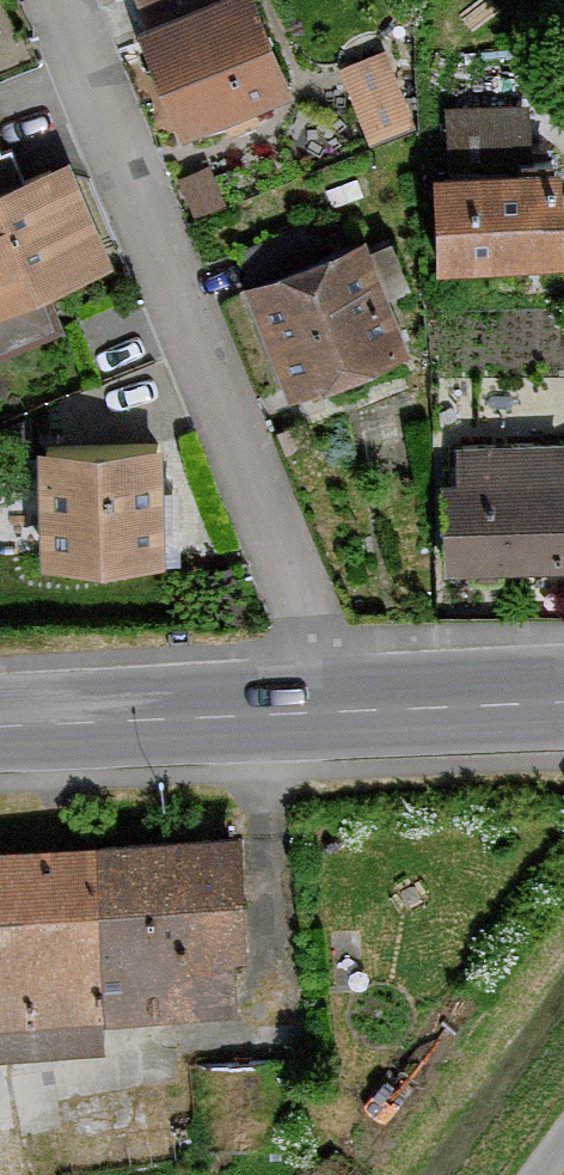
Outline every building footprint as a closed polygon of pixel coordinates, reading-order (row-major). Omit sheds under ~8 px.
[(183,132),(291,88),(255,0),(140,0),(147,19),(139,22),(183,132)] [(369,124),(416,117),(408,72),(362,79),(369,124)] [(432,163),(433,257),(560,255),(559,160),(527,160),(526,103),(443,104),(444,163),(432,163)] [(17,175),(7,147),(0,149),(0,181),(17,175)] [(65,156),(17,175),(0,181),(0,340),(50,320),(38,289),(107,262),(65,156)] [(363,236),(249,281),(293,391),(406,346),(363,236)] [(159,440),(38,442),(40,556),(161,554),(159,440)] [(443,564),(563,562),(563,495),(563,443),(455,445),(456,478),(442,478),(443,564)] [(21,902),(34,1174),(195,1174),(182,895),(21,902)]
